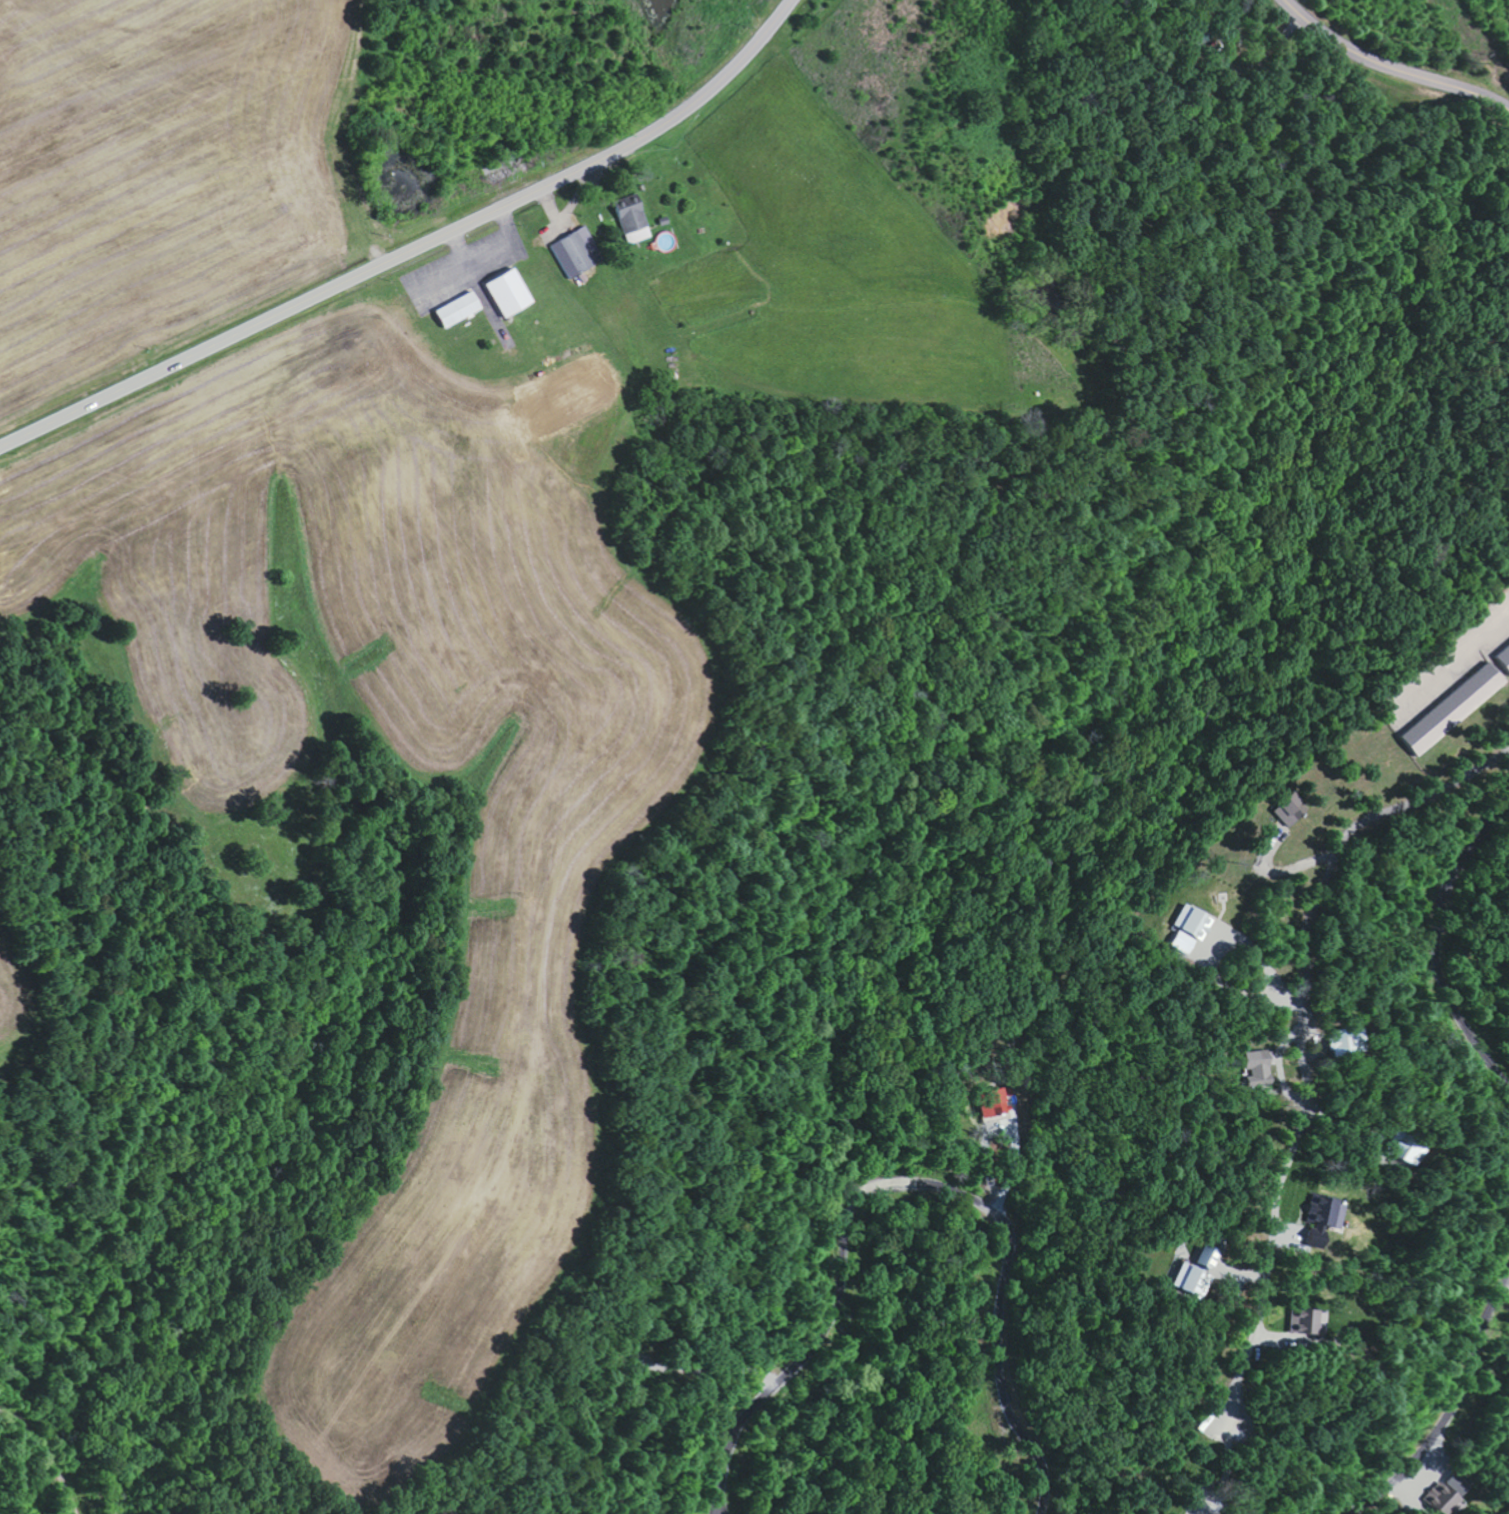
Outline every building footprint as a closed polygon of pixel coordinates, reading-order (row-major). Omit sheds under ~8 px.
[(653,237),(640,196),(620,203),(623,210),(618,212),(629,245),(653,237)] [(570,280),(606,260),(586,225),(551,245),(570,280)] [(535,303),(516,268),(486,284),(505,319),(535,303)] [(483,310),(474,292),(436,310),(445,329),(483,310)] [(1508,664),(1508,644),(1499,652),(1508,664)] [(1420,754),(1508,683),(1508,679),(1495,661),(1404,734),(1420,754)] [(1311,808),(1294,791),(1273,811),(1290,828),(1311,808)] [(1191,955),(1199,939),(1205,942),(1217,917),(1186,902),(1175,926),(1181,929),(1172,945),(1191,955)] [(1327,1029),(1330,1055),(1362,1052),(1360,1025),(1327,1029)] [(1248,1051),(1251,1075),(1246,1075),(1247,1084),(1273,1082),(1271,1065),(1273,1064),(1272,1049),(1248,1051)] [(1009,1096),(1016,1094),(1014,1085),(977,1095),(984,1120),(1013,1112),(1009,1096)] [(1418,1165),(1426,1142),(1395,1130),(1386,1153),(1418,1165)] [(1344,1229),(1350,1201),(1314,1193),(1308,1221),(1312,1222),(1307,1245),(1327,1250),(1331,1234),(1325,1233),(1327,1225),(1344,1229)] [(1184,1261),(1174,1285),(1203,1298),(1223,1251),(1205,1244),(1196,1266),(1184,1261)] [(1322,1309),(1291,1309),(1291,1333),(1321,1334),(1322,1309)] [(1456,1469),(1428,1497),(1444,1513),(1454,1513),(1478,1491),(1456,1469)]
